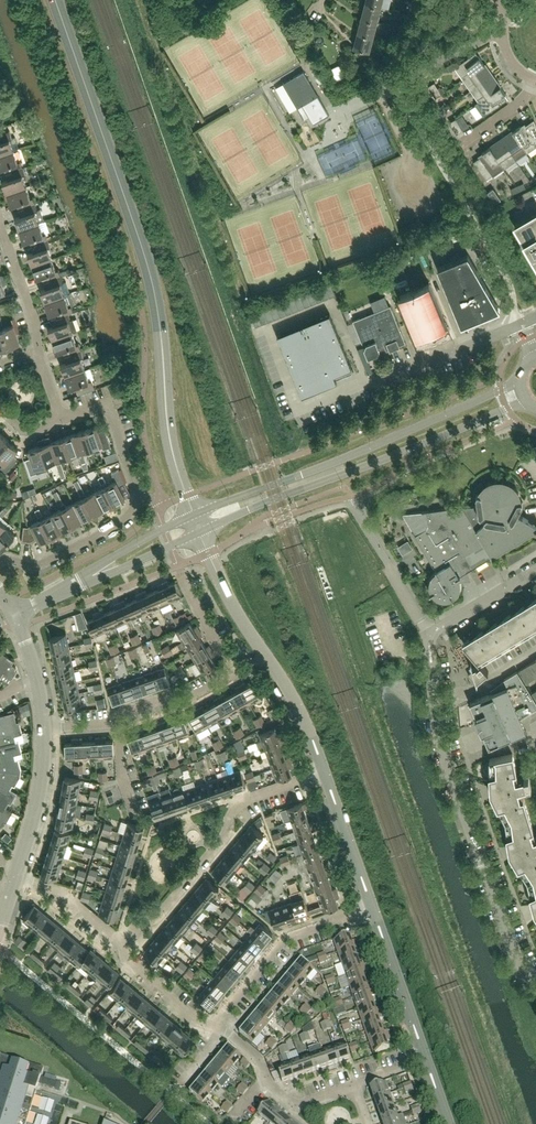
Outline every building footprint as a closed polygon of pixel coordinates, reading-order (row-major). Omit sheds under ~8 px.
[(418,10),(422,3),(417,0),(413,7),(418,10)] [(378,22),(381,7),(366,3),(362,18),(378,22)] [(374,38),(378,22),(362,18),(358,33),(374,38)] [(406,21),(402,28),(407,30),(411,24),(406,21)] [(403,37),(407,30),(402,28),(398,35),(403,37)] [(370,51),(374,38),(358,33),(354,47),(370,51)] [(395,59),(398,52),(394,49),(390,56),(395,59)] [(463,79),(484,64),(479,56),(477,57),(474,54),(455,67),(463,79)] [(345,76),(339,64),(331,69),(336,80),(345,76)] [(471,90),(490,77),(488,73),(490,72),(484,64),(463,79),(471,90)] [(329,115),(304,71),(283,83),(297,107),(298,107),(305,119),(309,116),(313,124),(329,115)] [(479,102),(500,87),(495,78),(493,80),(490,77),(471,90),(479,102)] [(330,91),(324,81),(319,84),(325,94),(330,91)] [(434,82),(428,86),(435,98),(445,92),(442,87),(441,88),(440,87),(438,88),(434,82)] [(279,86),(270,91),(280,107),(288,102),(279,86)] [(487,113),(506,100),(504,96),(506,95),(500,87),(479,102),(487,113)] [(460,125),(456,118),(450,122),(457,134),(463,130),(460,125)] [(534,119),(522,127),(521,125),(513,131),(528,153),(535,147),(535,123),(534,119)] [(466,121),(460,125),(463,130),(469,126),(466,121)] [(15,136),(12,137),(10,131),(0,134),(0,155),(14,150),(19,148),(15,136)] [(528,153),(513,131),(505,137),(506,139),(503,141),(516,161),(528,153)] [(306,137),(310,144),(316,141),(313,134),(306,137)] [(346,150),(360,145),(357,135),(342,139),(346,150)] [(516,161),(503,141),(500,143),(498,141),(490,147),(505,168),(516,161)] [(505,168),(490,147),(482,153),(483,155),(474,161),(487,179),(492,175),(493,177),(505,168)] [(14,150),(0,155),(0,168),(7,165),(9,172),(23,167),(20,160),(18,161),(14,150)] [(27,186),(23,175),(25,174),(23,167),(9,172),(11,178),(3,181),(7,193),(27,186)] [(31,197),(27,186),(7,193),(11,205),(19,202),(22,208),(35,203),(33,197),(31,197)] [(501,199),(493,188),(488,192),(495,203),(501,199)] [(39,222),(35,211),(38,210),(35,203),(22,208),(24,215),(15,218),(20,229),(39,222)] [(535,262),(535,213),(515,225),(535,262)] [(43,233),(39,222),(20,229),(24,241),(32,238),(34,244),(48,239),(46,233),(43,233)] [(52,258),(48,247),(51,246),(48,239),(34,244),(37,251),(28,254),(32,265),(52,258)] [(500,308),(468,254),(438,266),(462,324),(500,308)] [(56,270),(52,258),(32,265),(36,277),(42,275),(44,281),(47,280),(61,276),(59,269),(56,270)] [(70,293),(66,281),(63,282),(61,276),(47,280),(49,287),(41,290),(45,301),(65,294),(70,293)] [(448,330),(444,321),(445,320),(429,282),(401,294),(416,332),(417,332),(420,341),(425,339),(425,340),(426,341),(427,340),(430,339),(433,338),(434,339),(435,339),(437,338),(437,337),(438,336),(441,335),(442,334),(444,333),(444,331),(448,330)] [(335,295),(331,283),(324,285),(329,298),(335,295)] [(329,298),(324,285),(318,288),(323,300),(329,298)] [(323,300),(318,288),(312,290),(317,303),(323,300)] [(317,303),(312,290),(306,293),(311,305),(317,303)] [(74,312),(71,305),(74,304),(70,293),(65,294),(45,301),(49,313),(58,310),(60,317),(68,314),(74,312)] [(311,305),(306,293),(300,295),(305,307),(311,305)] [(305,307),(300,295),(294,298),(299,310),(305,307)] [(299,310),(294,298),(288,300),(292,312),(299,310)] [(292,312),(288,300),(281,302),(286,315),(292,312)] [(286,315),(281,302),(275,305),(280,317),(286,315)] [(280,317),(275,305),(269,307),(274,320),(280,317)] [(406,342),(400,327),(390,305),(353,320),(362,342),(366,344),(364,348),(368,358),(378,354),(380,350),(384,351),(389,349),(390,351),(400,347),(400,345),(406,342)] [(274,320),(269,307),(263,310),(268,322),(274,320)] [(268,322),(263,310),(257,312),(262,324),(268,322)] [(251,315),(255,327),(262,324),(257,312),(251,315)] [(337,382),(334,375),(352,367),(330,313),(277,335),(302,396),(337,382)] [(74,319),(71,320),(68,314),(60,317),(55,318),(57,325),(48,328),(53,339),(72,332),(78,331),(74,319)] [(2,329),(0,325),(0,350),(3,349),(7,353),(10,352),(2,329)] [(20,343),(14,325),(2,329),(10,352),(14,351),(14,345),(20,343)] [(76,344),(72,332),(53,339),(57,351),(65,348),(67,355),(81,350),(79,343),(76,344)] [(85,369),(81,357),(84,356),(81,350),(67,355),(70,361),(61,364),(65,376),(85,369)] [(90,367),(85,369),(65,376),(69,387),(78,384),(80,391),(94,386),(92,379),(94,378),(90,367)] [(111,446),(106,431),(99,434),(97,426),(85,430),(91,448),(102,444),(104,448),(111,446)] [(91,448),(85,430),(74,434),(80,452),(91,448)] [(9,441),(0,433),(0,451),(9,441)] [(79,457),(81,464),(86,462),(84,455),(82,456),(80,452),(74,434),(63,438),(69,456),(76,453),(78,458),(79,457)] [(58,460),(51,442),(49,436),(38,440),(40,446),(47,464),(58,460)] [(69,456),(63,438),(51,442),(58,460),(69,456)] [(13,455),(18,449),(9,441),(0,451),(0,459),(5,463),(1,467),(6,472),(18,459),(13,455)] [(47,464),(40,446),(29,450),(31,458),(25,460),(31,475),(48,469),(47,464)] [(119,486),(124,483),(127,489),(129,488),(121,468),(112,473),(116,481),(106,487),(117,508),(120,507),(119,501),(125,498),(119,486)] [(14,470),(8,477),(13,481),(18,474),(14,470)] [(106,482),(102,475),(98,478),(101,484),(106,482)] [(518,514),(523,504),(522,501),(521,502),(520,500),(521,499),(520,499),(519,493),(519,492),(518,492),(515,487),(515,486),(514,487),(509,483),(510,483),(509,482),(509,483),(503,481),(503,480),(502,480),(502,481),(496,481),(496,480),(495,480),(495,481),(490,483),(489,482),(489,483),(484,486),(483,486),(484,487),(480,492),(479,491),(479,492),(480,492),(479,494),(477,493),(476,496),(477,505),(464,507),(463,506),(462,507),(485,545),(492,556),(528,534),(535,529),(535,525),(518,514)] [(117,508),(106,487),(95,492),(104,509),(109,506),(113,510),(117,508)] [(28,490),(21,492),(23,498),(30,496),(28,490)] [(52,493),(56,499),(61,497),(57,490),(52,493)] [(104,509),(95,492),(84,498),(95,519),(99,518),(98,512),(104,509)] [(64,503),(61,497),(56,499),(59,506),(62,505),(63,508),(74,530),(78,528),(77,523),(83,520),(74,503),(67,507),(65,503),(64,503)] [(95,519),(84,498),(74,503),(83,520),(88,517),(92,521),(95,519)] [(3,508),(7,512),(11,507),(8,503),(3,508)] [(469,576),(467,571),(492,556),(485,545),(462,507),(463,506),(464,507),(463,506),(423,511),(403,514),(437,572),(434,575),(433,576),(431,580),(431,581),(431,586),(433,591),(430,593),(433,592),(436,595),(437,596),(441,598),(442,598),(447,598),(452,596),(454,599),(455,599),(453,596),(457,592),(459,587),(460,581),(458,579),(468,576),(469,576)] [(74,530),(63,508),(53,514),(61,531),(67,528),(71,532),(74,530)] [(61,531),(53,514),(42,519),(53,541),(56,539),(56,534),(61,531)] [(53,541),(42,519),(28,527),(30,543),(38,539),(40,542),(46,539),(50,543),(53,541)] [(17,536),(9,529),(13,526),(9,523),(6,526),(0,533),(0,547),(2,549),(6,544),(8,546),(11,547),(14,545),(17,543),(17,540),(17,536)] [(22,542),(30,543),(28,527),(24,526),(22,542)] [(402,557),(412,550),(407,542),(396,549),(402,557)] [(182,597),(176,582),(169,585),(168,581),(163,583),(171,602),(182,597)] [(171,602),(163,583),(158,585),(160,589),(153,592),(160,607),(171,602)] [(160,607),(153,592),(147,594),(146,591),(141,593),(149,612),(160,607)] [(149,612),(141,593),(136,595),(138,599),(132,601),(138,616),(149,612)] [(378,595),(372,598),(378,610),(384,608),(378,595)] [(534,602),(532,600),(532,601),(520,611),(520,610),(518,609),(507,619),(506,619),(505,617),(493,627),(493,628),(491,626),(480,635),(479,636),(477,634),(465,644),(463,642),(462,643),(476,659),(477,660),(472,663),(471,661),(473,669),(468,674),(475,682),(477,680),(477,682),(477,683),(478,682),(477,681),(477,680),(482,676),(487,672),(488,672),(489,672),(481,663),(493,656),(506,648),(509,646),(519,640),(533,631),(535,630),(535,601),(534,602)] [(138,616),(132,601),(126,604),(124,601),(119,603),(127,621),(138,616)] [(127,621),(119,603),(115,605),(116,608),(110,611),(117,626),(127,621)] [(117,626),(110,611),(104,614),(102,610),(97,613),(106,631),(117,626)] [(106,631),(97,613),(93,615),(94,618),(88,621),(94,636),(106,631)] [(182,641),(200,630),(197,626),(194,628),(190,622),(176,631),(182,641)] [(203,642),(199,637),(202,635),(200,630),(182,641),(177,644),(180,649),(185,646),(189,651),(203,642)] [(53,650),(69,646),(73,645),(71,633),(50,638),(53,650)] [(195,661),(212,651),(209,646),(206,648),(203,642),(189,651),(195,661)] [(161,649),(163,653),(171,648),(168,644),(161,649)] [(72,658),(69,646),(53,650),(55,661),(72,658)] [(173,652),(171,648),(163,653),(166,657),(173,652)] [(216,663),(212,657),(215,655),(212,651),(195,661),(202,672),(216,663)] [(11,664),(13,661),(0,652),(0,677),(3,672),(12,678),(16,671),(14,669),(16,667),(11,664)] [(74,670),(72,658),(55,661),(58,673),(74,670)] [(518,670),(519,672),(526,683),(535,677),(535,660),(518,670)] [(170,683),(164,668),(153,672),(158,687),(165,685),(166,689),(171,687),(170,683)] [(186,673),(183,668),(176,672),(179,677),(186,673)] [(77,681),(74,670),(58,673),(61,685),(77,681)] [(470,702),(476,717),(476,718),(482,732),(482,733),(483,732),(489,747),(526,731),(521,718),(535,709),(535,701),(518,671),(504,679),(508,686),(481,698),(480,696),(472,701),(470,702)] [(158,687),(153,672),(142,676),(148,695),(153,693),(152,690),(158,687)] [(148,695),(142,676),(130,680),(136,695),(142,693),(143,697),(148,695)] [(136,695),(130,680),(119,684),(126,703),(131,701),(130,698),(136,695)] [(79,693),(77,681),(61,685),(63,697),(79,693)] [(261,697),(253,683),(246,686),(244,683),(240,686),(250,703),(261,697)] [(126,703),(119,684),(107,688),(113,703),(120,701),(121,705),(126,703)] [(250,703),(240,686),(235,688),(237,691),(231,695),(239,709),(250,703)] [(82,705),(79,693),(63,697),(66,709),(82,705)] [(239,709),(231,695),(225,698),(224,695),(219,697),(229,715),(239,709)] [(104,697),(96,699),(98,708),(106,706),(104,697)] [(229,715),(219,697),(214,700),(216,703),(210,706),(218,721),(229,715)] [(28,702),(20,706),(22,711),(29,709),(28,702)] [(218,721),(210,706),(205,710),(203,706),(198,709),(208,727),(218,721)] [(208,727),(198,709),(194,711),(195,715),(189,718),(197,733),(208,727)] [(18,721),(16,722),(13,712),(0,715),(0,735),(12,732),(14,736),(21,734),(18,721)] [(261,715),(257,717),(262,725),(266,722),(261,715)] [(190,734),(185,719),(184,719),(183,716),(178,717),(179,721),(173,723),(179,739),(190,734)] [(257,727),(262,725),(257,717),(253,720),(257,727)] [(179,739),(173,723),(167,725),(165,722),(161,723),(167,743),(179,739)] [(167,743),(161,723),(156,725),(157,729),(151,731),(156,747),(167,743)] [(241,726),(236,729),(241,736),(245,734),(241,726)] [(283,739),(281,734),(277,735),(275,728),(259,734),(264,746),(283,739)] [(237,739),(241,736),(236,729),(232,731),(237,739)] [(156,747),(151,731),(144,733),(143,730),(138,731),(145,751),(156,747)] [(145,751),(138,731),(133,733),(135,737),(128,739),(133,755),(145,751)] [(18,740),(15,741),(14,736),(12,732),(0,735),(0,754),(12,751),(13,755),(14,755),(21,753),(18,740)] [(114,757),(113,741),(106,741),(106,737),(101,738),(102,758),(114,757)] [(102,758),(101,738),(95,738),(96,742),(89,742),(90,758),(102,758)] [(220,738),(216,740),(220,748),(224,745),(220,738)] [(78,759),(77,739),(72,739),(72,743),(65,743),(66,760),(78,759)] [(90,758),(89,742),(82,742),(82,739),(77,739),(78,759),(90,758)] [(283,751),(281,745),(285,744),(283,739),(264,746),(268,757),(283,751)] [(216,750),(220,748),(216,740),(211,743),(216,750)] [(17,758),(15,759),(14,755),(13,755),(12,751),(0,754),(0,770),(20,773),(20,770),(17,758)] [(291,761),(289,756),(286,757),(283,751),(268,757),(272,768),(291,761)] [(516,769),(513,756),(513,754),(490,759),(489,759),(490,768),(493,768),(494,774),(516,769)] [(292,774),(290,767),(293,766),(291,761),(272,768),(277,780),(292,774)] [(530,781),(529,776),(524,778),(518,779),(516,770),(516,769),(494,774),(490,775),(491,784),(491,791),(495,790),(530,781)] [(20,776),(20,773),(0,770),(0,788),(7,792),(9,789),(12,785),(14,786),(20,776)] [(246,786),(241,770),(229,774),(235,790),(246,786)] [(235,790),(229,774),(218,778),(223,794),(235,790)] [(79,792),(81,780),(65,777),(63,789),(79,792)] [(223,794),(218,778),(207,782),(212,798),(223,794)] [(524,798),(521,789),(527,787),(532,786),(530,781),(495,790),(491,791),(494,798),(498,807),(499,806),(502,805),(502,806),(524,799),(524,798)] [(212,798),(207,782),(195,786),(201,802),(212,798)] [(201,802),(195,786),(184,790),(189,806),(201,802)] [(189,806),(184,790),(181,791),(181,789),(179,788),(177,787),(176,787),(175,788),(174,789),(173,790),(173,791),(173,792),(174,794),(173,794),(178,810),(189,806)] [(9,789),(7,792),(0,788),(0,810),(2,811),(5,807),(5,808),(8,803),(10,804),(16,793),(9,789)] [(173,794),(172,794),(169,788),(159,791),(161,798),(167,813),(178,810),(173,794)] [(77,804),(79,792),(63,789),(60,801),(77,804)] [(167,813),(161,798),(150,802),(155,818),(167,813)] [(528,813),(524,799),(502,806),(504,811),(502,813),(505,820),(506,821),(528,813)] [(82,805),(77,804),(60,801),(58,813),(75,816),(80,816),(82,805)] [(306,814),(304,808),(308,807),(306,802),(303,803),(302,803),(282,810),(286,821),(291,819),(291,820),(306,814)] [(5,808),(5,807),(2,811),(0,810),(0,827),(3,821),(5,823),(12,812),(5,808)] [(73,828),(75,816),(58,813),(56,825),(73,828)] [(533,828),(528,813),(506,821),(505,820),(507,829),(510,828),(512,834),(512,835),(533,828)] [(314,824),(312,819),(309,821),(306,814),(291,820),(295,831),(314,824)] [(140,839),(144,827),(128,822),(124,834),(140,839)] [(314,837),(312,830),(316,829),(314,824),(295,831),(299,842),(314,837)] [(264,836),(251,825),(243,834),(256,845),(264,836)] [(68,845),(71,833),(56,828),(52,840),(68,845)] [(535,842),(535,837),(533,828),(512,835),(512,834),(508,836),(509,845),(510,852),(514,850),(535,842)] [(136,850),(140,839),(124,834),(121,845),(136,850)] [(256,845),(243,834),(235,844),(248,854),(256,845)] [(322,847),(320,842),(317,843),(314,837),(299,842),(303,854),(322,847)] [(64,856),(68,845),(52,840),(48,851),(64,856)] [(514,850),(510,852),(514,859),(519,866),(523,865),(535,860),(535,842),(514,850)] [(248,854),(235,844),(228,853),(240,863),(248,854)] [(72,845),(71,854),(82,856),(84,847),(72,845)] [(133,862),(136,850),(121,845),(117,857),(133,862)] [(322,859),(320,853),(324,852),(322,847),(303,854),(307,865),(322,859)] [(60,868),(64,856),(48,851),(45,863),(60,868)] [(277,857),(270,852),(268,855),(274,860),(277,857)] [(240,863),(228,853),(220,862),(233,873),(240,863)] [(129,873),(133,862),(117,857),(113,868),(129,873)] [(330,869),(328,864),(325,866),(322,859),(307,865),(311,876),(330,869)] [(523,865),(525,871),(523,872),(527,880),(535,876),(535,860),(523,865)] [(233,873),(220,862),(212,871),(225,882),(233,873)] [(264,862),(261,865),(267,871),(270,867),(264,862)] [(57,880),(60,868),(45,863),(41,874),(57,880)] [(264,874),(267,871),(261,865),(258,869),(264,874)] [(126,884),(129,873),(113,868),(110,879),(126,884)] [(330,882),(328,876),(332,874),(330,869),(311,876),(315,887),(330,882)] [(527,880),(529,888),(532,888),(535,893),(535,892),(535,876),(527,880)] [(219,889),(206,878),(199,887),(211,898),(219,889)] [(122,896),(126,884),(110,879),(106,891),(122,896)] [(248,880),(246,883),(252,889),(255,885),(248,880)] [(338,892),(336,887),(333,888),(330,882),(315,887),(319,899),(338,892)] [(249,892),(252,889),(246,883),(243,887),(249,892)] [(260,883),(257,887),(263,892),(266,888),(260,883)] [(211,898),(199,887),(191,897),(204,907),(211,898)] [(260,896),(263,892),(257,887),(254,890),(256,892),(260,896)] [(308,909),(301,889),(289,893),(292,902),(293,902),(298,918),(304,916),(305,919),(311,917),(310,914),(322,909),(321,904),(308,909)] [(118,907),(122,896),(106,891),(102,902),(118,907)] [(256,892),(248,901),(255,907),(262,897),(260,896),(256,892)] [(322,909),(323,910),(338,905),(336,898),(340,897),(338,892),(319,899),(321,904),(322,909)] [(196,916),(204,907),(191,897),(183,906),(196,916)] [(115,919),(118,907),(102,902),(99,914),(115,919)] [(288,925),(293,923),(291,920),(298,918),(293,902),(292,902),(281,906),(288,925)] [(520,905),(523,923),(534,921),(532,904),(520,905)] [(33,926),(44,913),(34,905),(24,918),(33,926)] [(227,905),(224,909),(230,914),(233,911),(227,905)] [(196,916),(183,906),(175,915),(188,926),(192,921),(196,916)] [(283,927),(288,925),(281,906),(269,910),(275,926),(281,923),(283,927)] [(227,918),(230,914),(224,909),(221,912),(227,918)] [(235,912),(232,916),(238,921),(241,917),(235,912)] [(42,933),(53,921),(44,913),(33,926),(42,933)] [(180,935),(188,926),(175,915),(168,924),(180,935)] [(235,925),(238,921),(232,916),(229,919),(235,925)] [(51,941),(62,929),(53,921),(42,933),(51,941)] [(268,939),(272,934),(260,923),(255,929),(251,925),(248,929),(252,932),(267,946),(271,942),(268,939)] [(180,935),(168,924),(160,933),(173,944),(180,935)] [(211,924),(209,927),(215,933),(218,929),(211,924)] [(212,936),(215,933),(209,927),(206,931),(212,936)] [(60,949),(71,936),(62,929),(51,941),(60,949)] [(220,931),(217,934),(223,940),(226,936),(220,931)] [(267,946),(252,932),(244,942),(257,952),(261,947),(264,950),(267,946)] [(173,944),(160,933),(152,942),(165,953),(173,944)] [(220,943),(223,940),(217,934),(214,938),(220,943)] [(14,941),(18,944),(23,938),(19,935),(14,941)] [(70,957),(80,944),(71,936),(60,949),(70,957)] [(357,946),(355,941),(352,943),(349,936),(334,941),(338,953),(357,946)] [(26,941),(23,938),(18,944),(21,947),(26,941)] [(165,953),(152,942),(144,952),(157,962),(165,953)] [(196,942),(193,946),(200,951),(203,947),(196,942)] [(257,952),(244,942),(237,951),(252,964),(255,960),(252,958),(257,952)] [(78,964),(80,962),(89,952),(89,951),(80,944),(70,957),(78,964)] [(197,954),(200,951),(193,946),(190,949),(197,954)] [(357,959),(355,952),(359,951),(357,946),(338,953),(342,964),(357,959)] [(90,970),(100,957),(91,949),(89,951),(89,952),(80,962),(90,970)] [(205,949),(202,953),(208,958),(211,954),(205,949)] [(29,955),(36,960),(39,956),(33,951),(29,955)] [(252,964),(237,951),(229,960),(241,971),(246,965),(249,968),(252,964)] [(205,961),(208,958),(202,953),(199,956),(205,961)] [(45,961),(39,956),(36,960),(42,965),(45,961)] [(99,978),(109,965),(100,957),(90,970),(99,978)] [(314,970),(301,959),(297,965),(294,962),(291,966),(306,979),(314,970)] [(365,969),(363,964),(360,965),(357,959),(342,964),(346,975),(365,969)] [(181,960),(178,963),(184,969),(187,965),(181,960)] [(241,971),(229,960),(221,969),(237,982),(240,978),(237,976),(241,971)] [(181,972),(184,969),(178,963),(175,967),(181,972)] [(108,986),(119,973),(109,965),(99,978),(108,986)] [(48,970),(54,975),(57,971),(51,966),(48,970)] [(306,979),(291,966),(287,970),(290,973),(286,978),(298,988),(306,979)] [(189,967),(186,971),(192,976),(195,973),(189,967)] [(237,982),(221,969),(213,978),(226,989),(230,984),(233,986),(237,982)] [(365,981),(363,975),(367,974),(365,969),(346,975),(350,987),(365,981)] [(57,971),(54,975),(60,980),(63,976),(60,974),(57,971)] [(190,980),(192,976),(186,971),(183,974),(190,980)] [(119,998),(130,986),(120,978),(110,991),(119,998)] [(226,989),(213,978),(206,987),(221,1000),(225,996),(222,994),(226,989)] [(298,988),(286,978),(281,983),(278,981),(275,984),(291,998),(298,988)] [(66,985),(72,990),(75,986),(69,981),(66,985)] [(373,991),(371,986),(368,988),(365,981),(350,987),(354,998),(373,991)] [(291,998),(275,984),(272,989),(275,991),(270,996),(283,1007),(291,998)] [(81,991),(75,986),(72,990),(78,995),(81,991)] [(128,1006),(139,994),(130,986),(119,998),(128,1006)] [(321,986),(318,990),(324,995),(327,991),(321,986)] [(221,1000),(206,987),(198,997),(210,1007),(215,1002),(218,1004),(221,1000)] [(321,998),(324,995),(318,990),(315,993),(321,998)] [(373,1004),(371,997),(375,996),(373,991),(354,998),(358,1009),(373,1004)] [(137,1014),(148,1001),(139,994),(128,1006),(137,1014)] [(283,1007),(270,996),(266,1001),(263,999),(260,1003),(275,1016),(283,1007)] [(84,1001),(91,1006),(94,1003),(87,997),(84,1001)] [(147,1022),(157,1009),(148,1001),(137,1014),(147,1022)] [(275,1016),(260,1003),(256,1007),(259,1009),(255,1014),(268,1025),(275,1016)] [(305,1004),(302,1008),(309,1013),(312,1009),(305,1004)] [(381,1014),(379,1009),(376,1010),(373,1004),(358,1009),(362,1020),(381,1014)] [(97,1012),(103,1017),(106,1013),(100,1008),(97,1012)] [(306,1016),(309,1013),(302,1008),(300,1011),(306,1016)] [(156,1029),(166,1017),(157,1009),(147,1022),(156,1029)] [(338,1022),(346,1018),(344,1012),(335,1016),(338,1022)] [(113,1018),(106,1013),(103,1017),(109,1022),(113,1018)] [(268,1025),(255,1014),(251,1019),(248,1017),(244,1021),(260,1034),(268,1025)] [(381,1026),(379,1020),(383,1019),(381,1014),(362,1020),(366,1032),(381,1026)] [(165,1037),(175,1024),(166,1017),(156,1029),(165,1037)] [(260,1034),(244,1021),(241,1025),(244,1027),(239,1033),(252,1044),(260,1034)] [(281,1021),(278,1024),(285,1029),(287,1026),(281,1021)] [(290,1022),(287,1026),(294,1031),(297,1028),(290,1022)] [(116,1027),(122,1032),(125,1029),(119,1024),(116,1027)] [(174,1045),(185,1032),(175,1024),(165,1037),(174,1045)] [(291,1035),(294,1031),(287,1026),(285,1029),(284,1030),(291,1035)] [(389,1036),(387,1031),(384,1032),(381,1026),(366,1032),(370,1043),(389,1036)] [(131,1034),(125,1029),(122,1032),(128,1038),(131,1034)] [(183,1053),(194,1040),(185,1032),(174,1045),(183,1053)] [(389,1049),(387,1042),(390,1041),(389,1036),(370,1043),(374,1055),(389,1049)] [(271,1038),(268,1041),(275,1046),(277,1043),(271,1038)] [(134,1042),(140,1047),(143,1044),(136,1039),(134,1042)] [(272,1050),(275,1046),(268,1041),(265,1045),(272,1050)] [(350,1058),(345,1042),(333,1046),(339,1062),(350,1058)] [(149,1049),(143,1044),(140,1047),(146,1052),(149,1049)] [(241,1057),(228,1046),(225,1044),(222,1048),(225,1050),(221,1055),(233,1066),(241,1057)] [(309,1048),(311,1054),(316,1070),(328,1066),(322,1050),(320,1044),(309,1048)] [(339,1062),(333,1046),(322,1050),(328,1066),(339,1062)] [(152,1058),(158,1063),(161,1059),(155,1054),(152,1058)] [(316,1070),(311,1054),(299,1058),(305,1074),(316,1070)] [(38,1084),(41,1077),(43,1068),(0,1055),(0,1056),(0,1123),(26,1123),(38,1084)] [(233,1066),(221,1055),(216,1061),(213,1058),(210,1062),(225,1075),(233,1066)] [(305,1074),(299,1058),(288,1062),(294,1078),(305,1074)] [(158,1063),(164,1068),(167,1064),(164,1062),(161,1059),(158,1063)] [(240,1063),(246,1068),(250,1065),(243,1060),(240,1063)] [(225,1075),(210,1062),(207,1066),(209,1069),(205,1074),(218,1084),(225,1075)] [(294,1078),(288,1062),(277,1066),(282,1082),(294,1078)] [(218,1084),(205,1074),(201,1079),(198,1076),(194,1080),(210,1093),(218,1084)] [(278,1074),(271,1076),(273,1083),(280,1081),(278,1074)] [(57,1082),(41,1077),(38,1084),(55,1089),(57,1082)] [(210,1093),(194,1080),(191,1084),(194,1087),(189,1092),(202,1103),(210,1093)] [(390,1094),(386,1082),(370,1088),(374,1099),(390,1094)] [(242,1083),(239,1087),(245,1092),(248,1089),(242,1083)] [(242,1096),(245,1092),(239,1087),(236,1090),(242,1096)] [(394,1105),(390,1094),(374,1099),(378,1111),(394,1105)] [(268,1122),(278,1109),(269,1101),(258,1114),(268,1122)] [(227,1102),(224,1105),(230,1110),(233,1107),(227,1102)] [(227,1114),(230,1110),(224,1105),(221,1109),(227,1114)] [(398,1116),(394,1105),(378,1111),(382,1122),(398,1116)] [(288,1117),(278,1109),(268,1122),(270,1123),(282,1123),(288,1117)] [(54,1123),(65,1123),(67,1117),(57,1114),(54,1123)] [(398,1116),(382,1122),(383,1123),(406,1123),(403,1115),(398,1116)]
